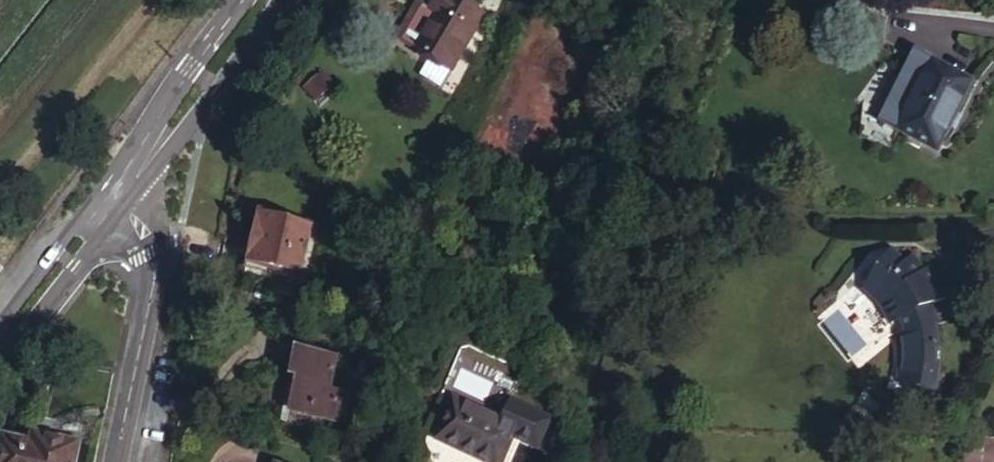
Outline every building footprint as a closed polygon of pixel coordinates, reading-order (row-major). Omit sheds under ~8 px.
[(427,15),(433,17),(432,18),(421,43),(415,55),(452,72),(480,13),(453,0),(435,0),(427,15)] [(432,18),(433,17),(427,15),(414,8),(402,34),(421,43),(432,18)] [(415,55),(421,43),(402,34),(396,46),(415,55)] [(951,144),(984,78),(929,51),(895,116),(951,144)] [(268,214),(261,244),(267,245),(263,264),(312,275),(322,226),(268,214)] [(903,242),(875,283),(879,286),(883,289),(890,295),(896,303),(898,308),(901,311),(903,315),(913,310),(918,321),(911,324),(912,337),(912,343),(911,356),(909,372),(950,384),(955,359),(948,358),(948,344),(949,340),(948,338),(954,337),(952,321),(949,309),(946,304),(945,300),(943,296),(960,285),(944,260),(938,263),(925,249),(918,255),(903,242)] [(267,245),(261,244),(257,263),(263,264),(267,245)] [(351,351),(300,340),(293,371),(303,374),(297,410),(352,421),(359,390),(344,386),(351,351)] [(528,437),(468,408),(449,449),(477,461),(515,461),(528,437)] [(36,439),(33,449),(53,453),(55,443),(36,439)] [(3,443),(0,455),(0,461),(79,461),(82,449),(55,443),(53,453),(33,449),(3,443)]
